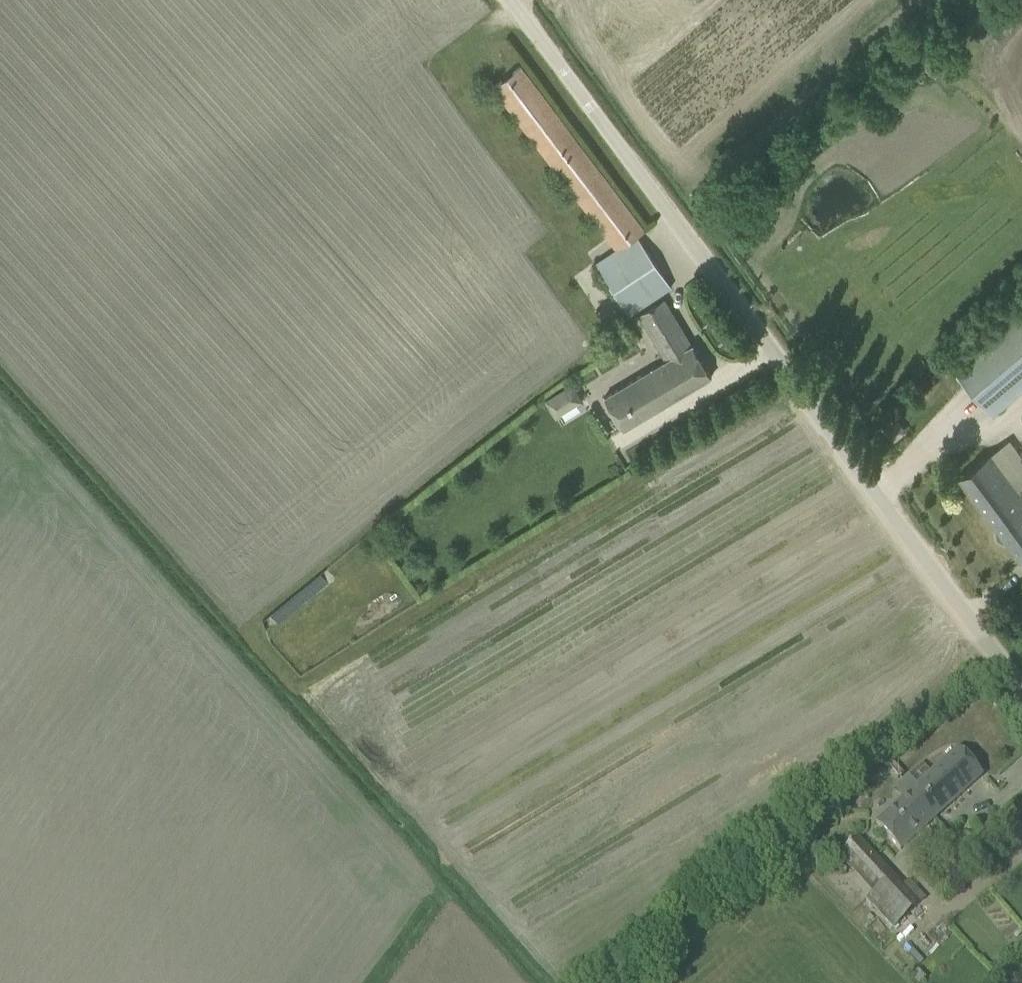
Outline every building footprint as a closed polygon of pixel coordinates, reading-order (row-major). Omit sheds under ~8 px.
[(593,267),(630,316),(655,298),(672,287),(637,236),(645,231),(521,66),(505,78),(493,87),(614,251),(593,267)] [(666,361),(605,397),(624,429),(711,376),(664,299),(638,315),(666,361)] [(993,414),(1021,389),(1021,308),(953,366),(993,414)] [(544,400),(555,418),(583,402),(572,384),(544,400)] [(1020,561),(1021,560),(1021,489),(994,451),(975,465),(959,477),(1020,561)] [(898,787),(907,797),(878,823),(902,850),(983,775),(959,748),(918,786),(909,776),(898,787)] [(867,902),(894,930),(925,900),(908,882),(903,887),(858,838),(839,858),(874,894),(867,902)]
